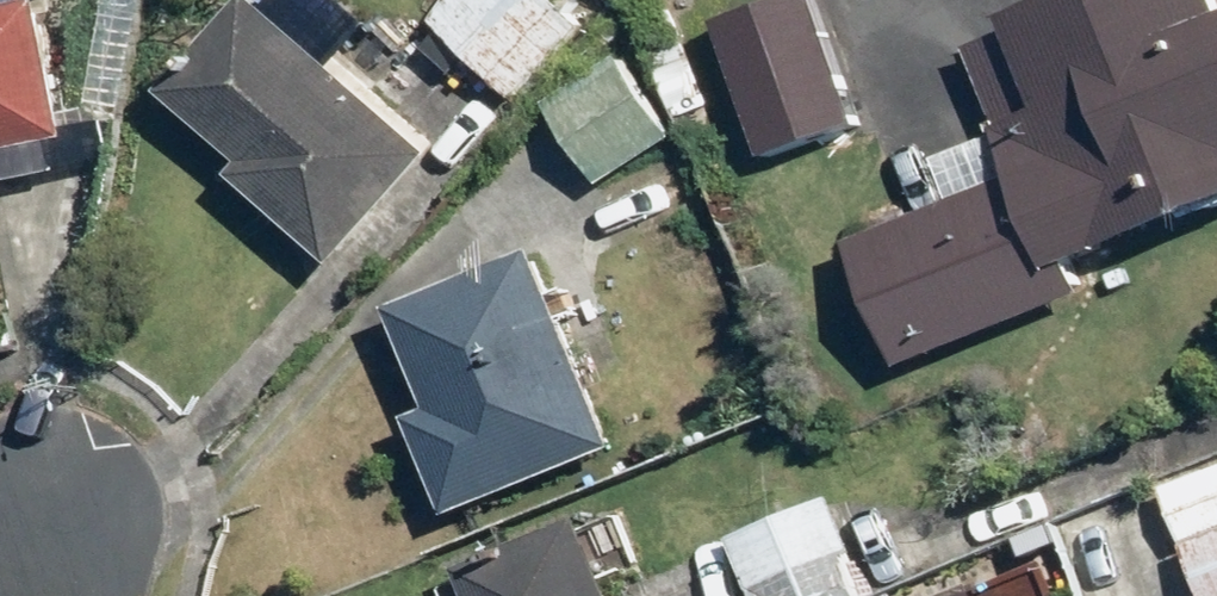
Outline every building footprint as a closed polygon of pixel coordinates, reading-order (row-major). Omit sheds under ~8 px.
[(47,0),(0,0),(0,148),(74,133),(47,0)] [(343,0),(257,0),(170,92),(343,255),(443,150),(371,82),(420,30),(389,0),(367,23),(343,0)] [(440,18),(523,95),(585,29),(567,13),(579,0),(453,0),(440,18)] [(1059,261),(1216,202),(1216,0),(1033,0),(1014,7),(1050,104),(1006,120),(1011,131),(937,158),(951,196),(868,226),(918,360),(1074,302),(1059,261)] [(833,24),(736,54),(769,159),(866,130),(833,24)] [(621,49),(549,99),(607,184),(680,133),(621,49)] [(632,443),(544,248),(400,313),(441,405),(412,419),(458,521),(632,443)] [(1171,480),(1209,595),(1216,595),(1216,465),(1171,480)] [(740,533),(764,595),(869,595),(831,497),(740,533)] [(606,583),(647,565),(624,515),(590,530),(585,520),(489,565),(501,591),(490,595),(612,595),(606,583)]
